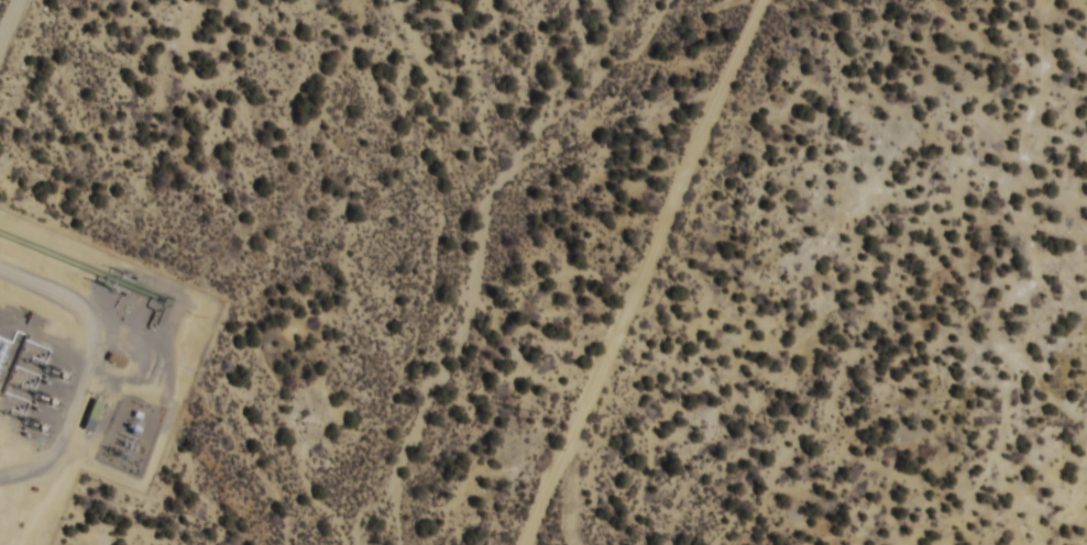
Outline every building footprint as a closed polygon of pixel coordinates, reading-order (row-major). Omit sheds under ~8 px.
[(0,340),(0,371),(11,344),(0,340)]
